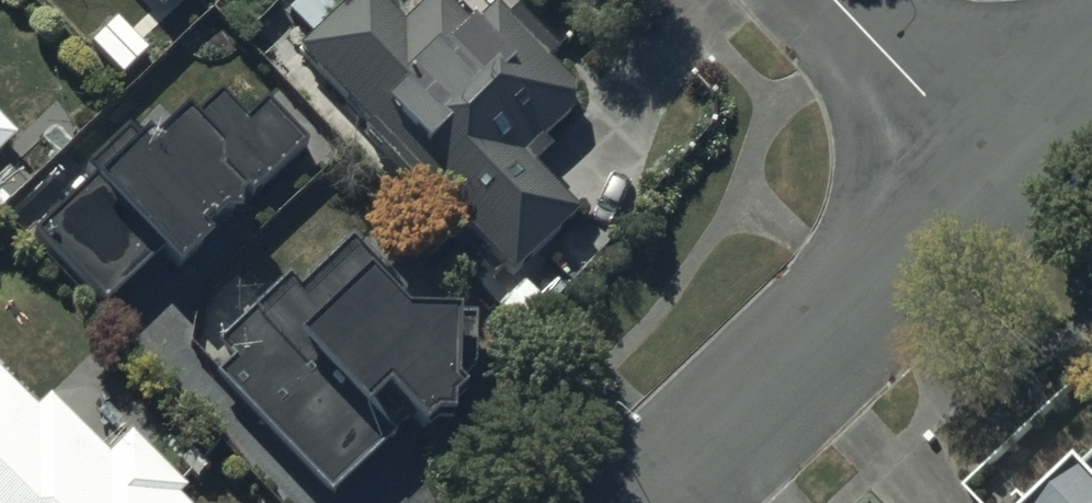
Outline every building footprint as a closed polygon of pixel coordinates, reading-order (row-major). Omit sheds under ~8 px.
[(157,20),(178,0),(139,0),(157,20)] [(374,0),(360,0),(306,52),(377,125),(371,130),(452,212),(456,208),(514,268),(571,212),(518,158),(543,134),(547,138),(569,116),(573,90),(544,60),(554,50),(518,13),(508,23),(501,15),(477,37),(441,0),(437,0),(404,31),(374,0)] [(91,169),(98,176),(42,231),(108,298),(149,258),(177,286),(208,255),(201,247),(207,241),(211,246),(225,233),(240,231),(239,218),(246,210),(239,203),(246,197),(251,202),(311,143),(268,99),(249,117),(223,91),(154,159),(128,133),(91,169)] [(14,150),(0,136),(0,163),(14,150)] [(215,388),(321,502),(332,502),(402,440),(417,456),(466,412),(458,404),(477,386),(475,325),(451,326),(450,305),(405,306),(352,249),(299,298),(292,291),(219,357),(233,372),(215,388)] [(131,449),(107,472),(47,410),(34,422),(0,387),(0,502),(183,502),(131,449)] [(1061,501),(1063,502),(1091,502),(1091,472),(1061,501)]
